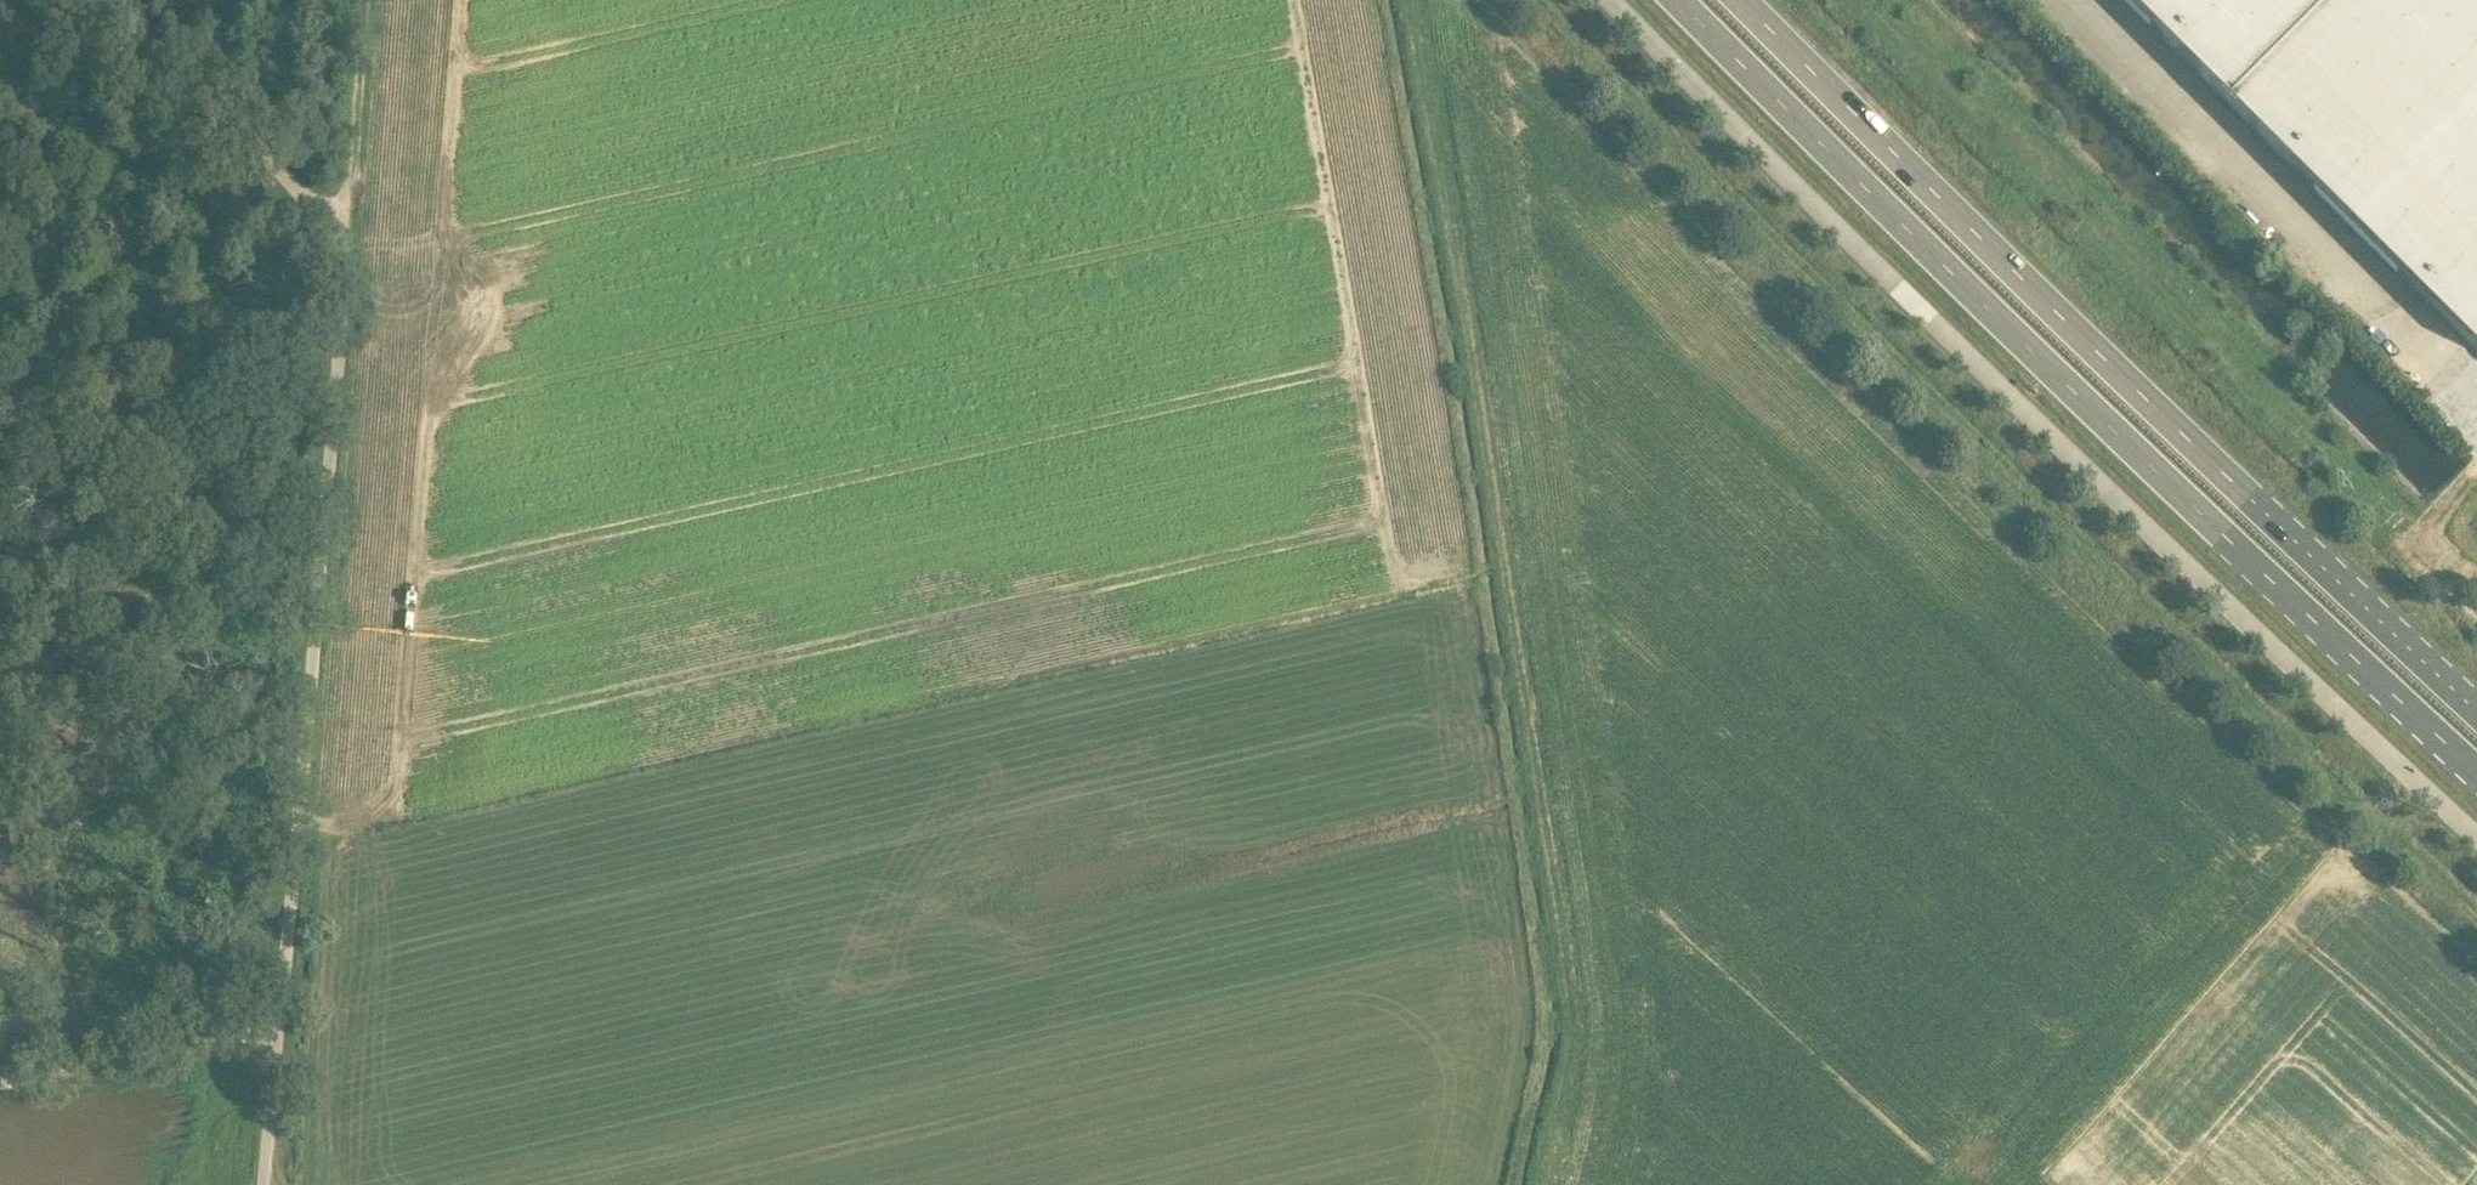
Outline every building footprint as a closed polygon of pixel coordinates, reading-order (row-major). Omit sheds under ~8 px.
[(2476,353),(2476,0),(2123,0),(2476,353)]
